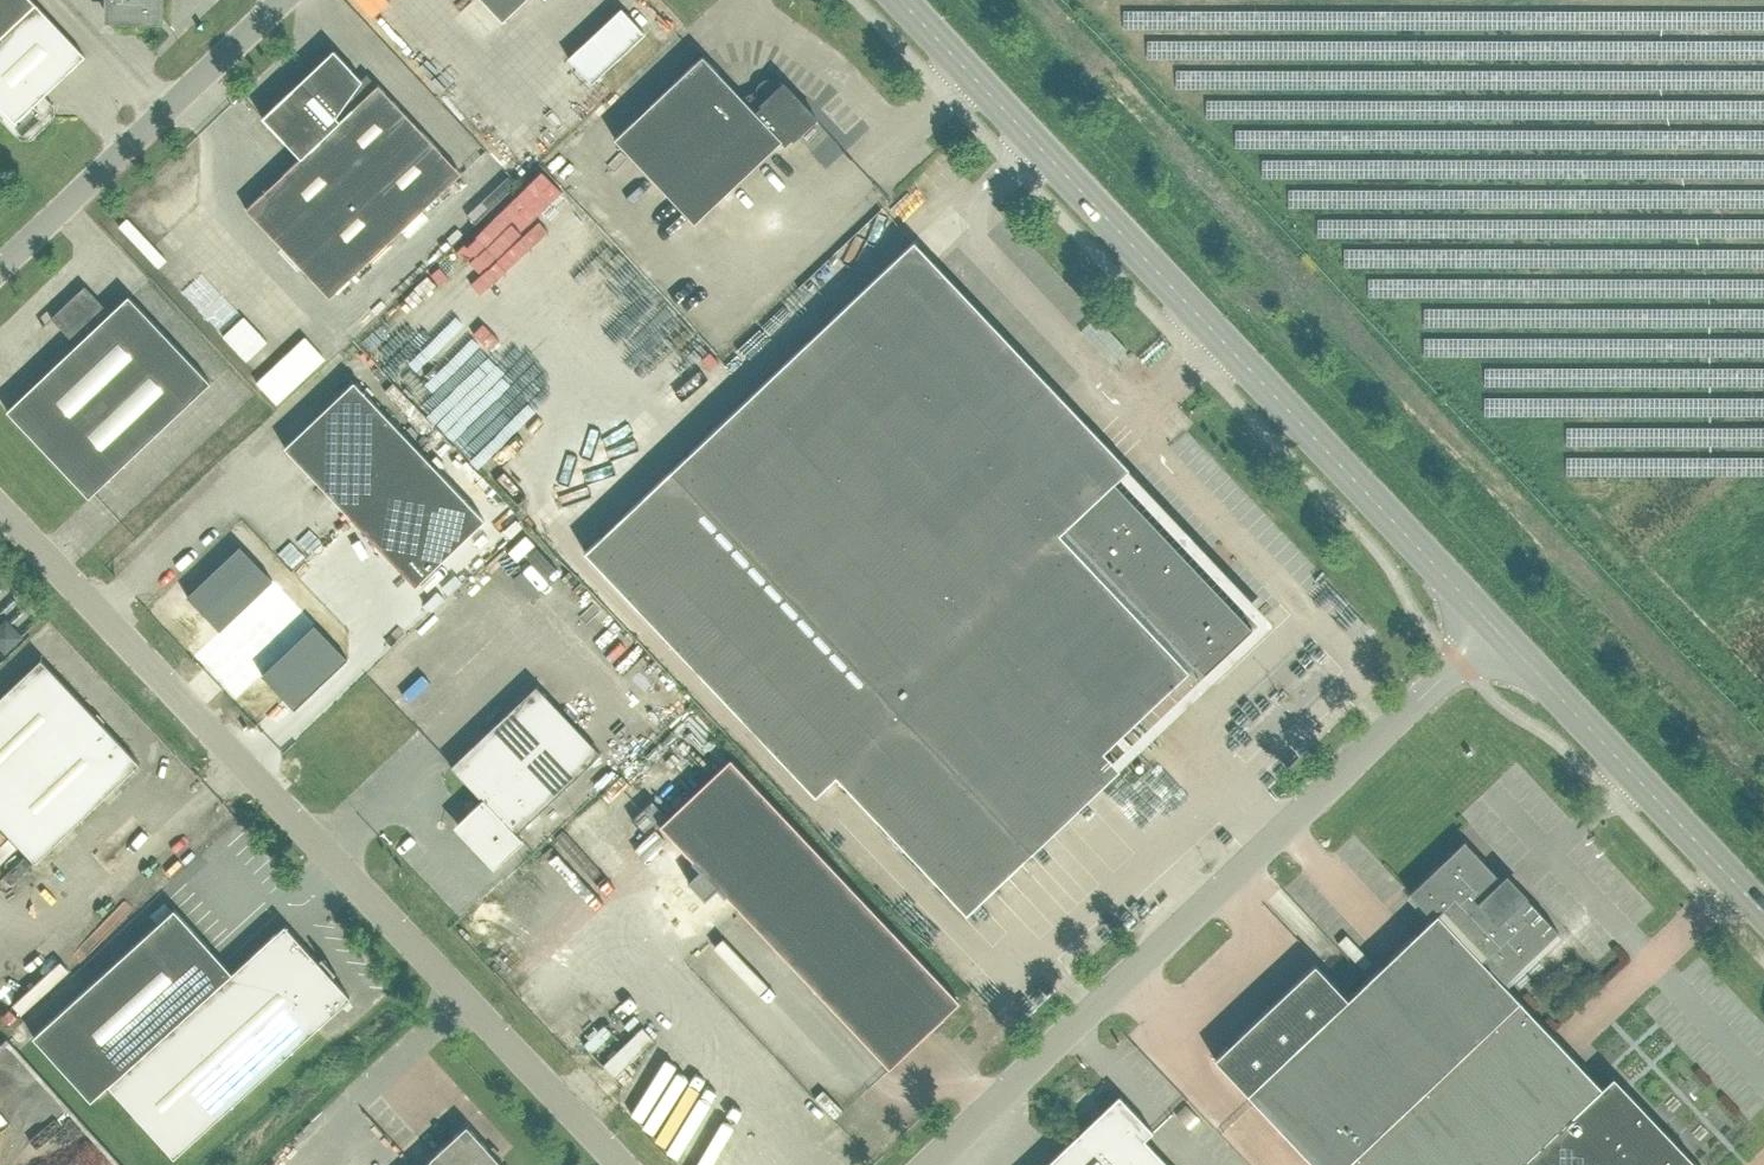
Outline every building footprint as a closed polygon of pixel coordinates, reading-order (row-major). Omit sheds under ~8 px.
[(21,139),(31,139),(55,117),(55,106),(44,94),(85,56),(33,0),(0,0),(0,117),(21,139)] [(109,17),(160,19),(160,0),(109,0),(109,17)] [(502,21),(524,0),(483,0),(502,21)] [(263,116),(301,157),(246,209),(329,298),(462,173),(378,84),(367,94),(359,85),(362,80),(334,50),(301,81),(263,116)] [(813,118),(817,122),(818,121),(808,110),(810,106),(774,80),(769,79),(764,80),(760,83),(758,87),(756,91),(757,96),(760,100),(763,103),(755,111),(702,55),(614,138),(694,223),(781,141),(785,145),(813,118)] [(1195,664),(1204,673),(1252,627),(1114,481),(1129,468),(913,240),(584,552),(815,795),(836,776),(966,913),(1119,768),(1103,751),(1195,664)] [(7,410),(89,497),(210,382),(128,296),(110,313),(85,285),(51,317),(77,345),(7,410)] [(305,337),(257,382),(277,404),(325,359),(305,337)] [(354,381),(284,447),(350,516),(420,451),(354,381)] [(415,585),(485,519),(420,451),(350,516),(415,585)] [(187,595),(220,631),(274,580),(240,545),(187,595)] [(315,623),(262,674),(295,709),(348,659),(315,623)] [(139,763),(41,659),(0,698),(0,824),(35,861),(139,763)] [(517,833),(601,753),(536,684),(450,766),(482,799),(454,826),(494,868),(523,840),(517,833)] [(730,758),(660,825),(693,860),(692,861),(700,870),(688,881),(705,899),(717,888),(725,896),(726,895),(889,1067),(959,1001),(730,758)] [(1464,841),(1409,893),(1432,918),(1503,983),(1558,931),(1522,893),(1520,895),(1506,880),(1503,882),(1464,841)] [(108,1084),(174,1157),(350,997),(285,925),(232,972),(174,909),(33,1037),(91,1100),(108,1084)] [(1503,983),(1432,918),(1368,978),(1367,979),(1351,995),(1348,998),(1315,963),(1214,1058),(1247,1093),(1315,1164),(1694,1164),(1695,1164),(1696,1164),(1699,1164),(1624,1086),(1624,1087),(1613,1076),(1604,1085),(1603,1085),(1601,1087),(1519,1000),(1503,983)] [(1152,1131),(1119,1095),(1045,1164),(1168,1164),(1144,1139),(1152,1131)] [(423,1164),(503,1164),(467,1125),(423,1164)]
